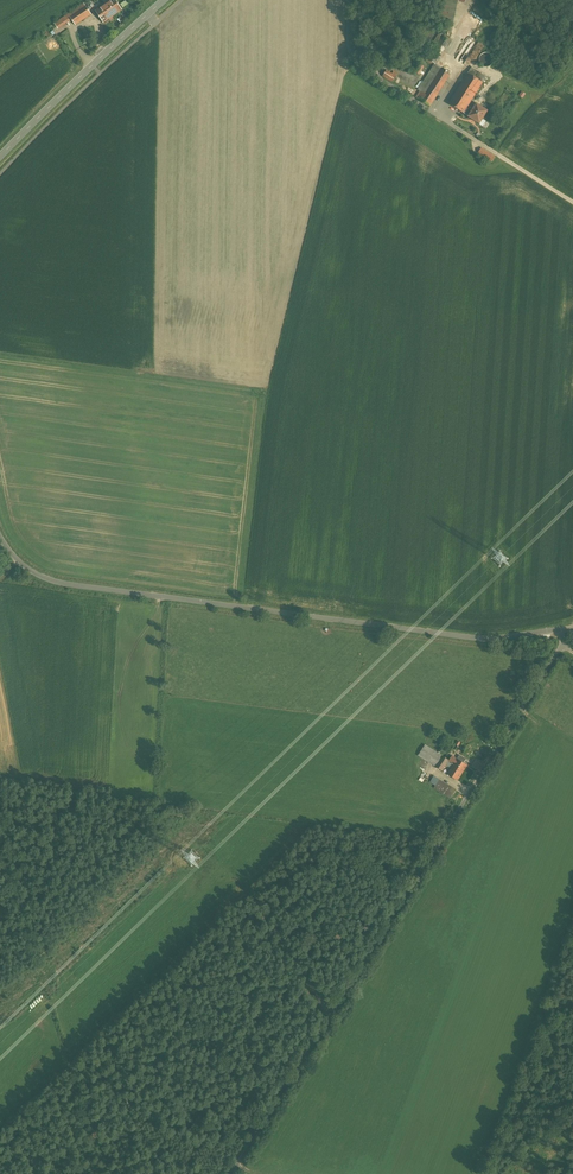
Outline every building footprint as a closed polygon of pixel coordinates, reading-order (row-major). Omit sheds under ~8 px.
[(95,11),(103,22),(121,10),(115,0),(111,0),(95,11)] [(439,19),(453,22),(458,0),(443,0),(439,19)] [(84,4),(68,14),(71,18),(75,24),(91,14),(84,4)] [(71,18),(68,14),(55,23),(57,27),(71,18)] [(442,37),(428,59),(435,64),(449,42),(442,37)] [(481,55),(480,56),(479,57),(479,58),(479,60),(479,61),(479,62),(480,63),(480,64),(481,65),(482,66),(483,66),(484,67),(485,67),(487,67),(488,67),(489,66),(490,66),(491,65),(492,64),(493,63),(493,62),(493,61),(493,60),(493,58),(493,57),(492,56),(492,55),(491,54),(490,54),(489,53),(487,53),(486,53),(485,53),(484,53),(483,54),(482,54),(481,55)] [(434,65),(419,90),(421,91),(417,98),(430,106),(450,75),(434,65)] [(486,77),(471,67),(448,104),(463,113),(471,101),(486,77)] [(386,71),(383,76),(392,82),(396,76),(386,71)] [(480,106),(471,101),(463,113),(479,123),(487,111),(485,109),(487,106),(482,103),(480,106)] [(481,148),(478,153),(491,162),(495,157),(481,148)] [(446,764),(449,760),(425,745),(418,755),(420,757),(442,771),(446,764)] [(451,768),(447,774),(457,780),(467,765),(463,763),(466,759),(461,756),(459,760),(452,756),(449,760),(446,764),(451,768)] [(456,790),(439,780),(434,787),(451,798),(456,790)]
